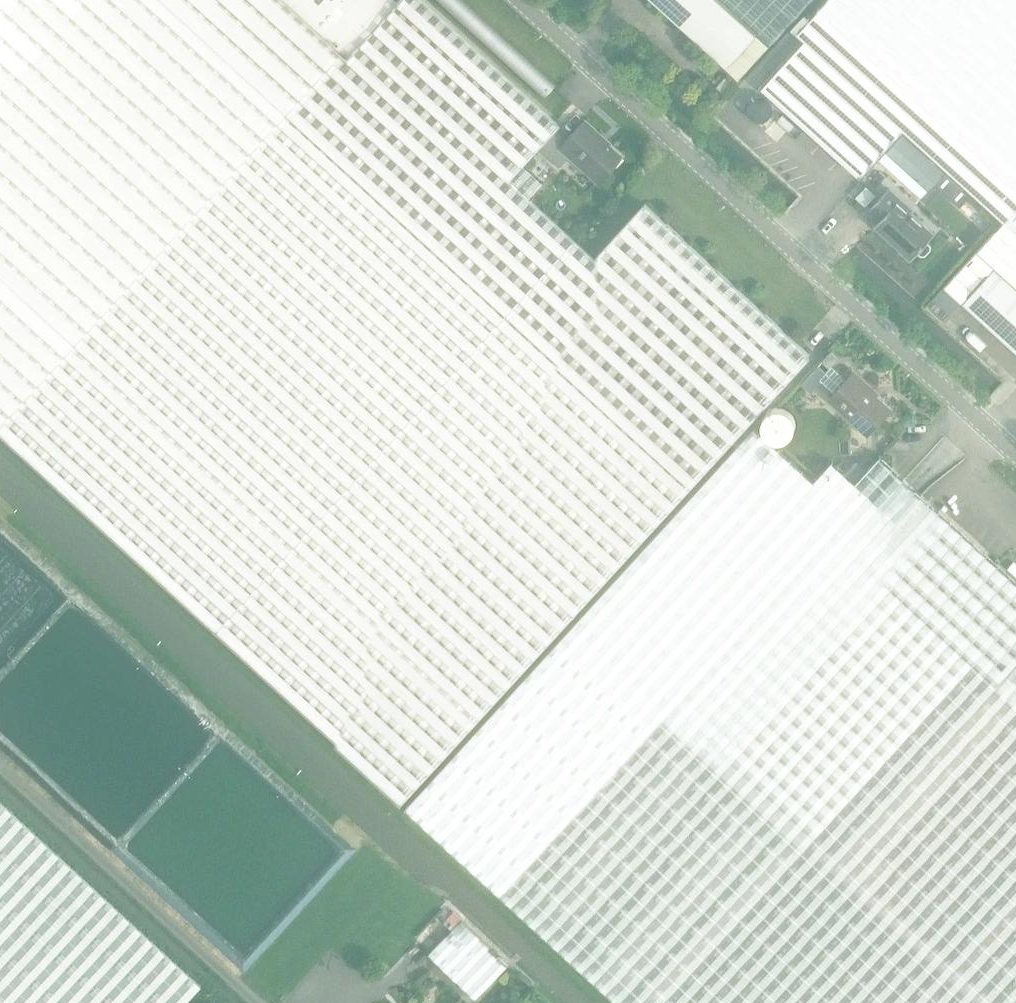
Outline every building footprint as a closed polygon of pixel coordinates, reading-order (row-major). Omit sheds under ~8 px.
[(401,796),(746,423),(810,354),(808,352),(746,296),(645,204),(595,259),(581,247),(527,197),(504,176),(507,172),(517,161),(543,134),(555,121),(423,0),(396,0),(344,56),(335,48),(282,0),(0,0),(0,432),(401,796)] [(335,48),(344,56),(396,0),(282,0),(335,48)] [(726,66),(739,79),(770,45),(719,0),(654,0),(726,66)] [(811,0),(719,0),(770,45),(811,0)] [(798,34),(805,40),(904,130),(947,171),(1004,223),(1015,210),(1015,0),(829,0),(798,34)] [(805,40),(762,87),(861,178),(878,159),(904,130),(805,40)] [(716,87),(723,93),(732,83),(724,77),(716,87)] [(596,181),(619,157),(582,123),(568,138),(558,130),(541,148),(559,165),(568,156),(596,181)] [(904,130),(878,159),(922,199),(945,173),(947,171),(904,130)] [(507,172),(504,176),(527,197),(540,182),(517,161),(507,172)] [(867,187),(856,197),(866,206),(876,195),(867,187)] [(882,219),(876,226),(912,260),(919,253),(922,256),(926,255),(932,249),(932,245),(929,242),(935,235),(912,213),(914,210),(890,188),(871,208),(882,219)] [(945,287),(999,335),(1015,351),(1015,210),(1004,223),(969,261),(945,287)] [(831,352),(823,361),(830,368),(839,359),(831,352)] [(819,365),(813,372),(821,379),(827,373),(826,372),(819,365)] [(867,434),(890,409),(876,397),(877,395),(854,374),(830,400),(867,434)] [(815,436),(815,435),(813,428),(810,421),(807,419),(803,416),(796,414),(788,415),(784,417),(779,420),(777,423),(774,428),(773,435),(774,443),(776,446),(779,450),(782,453),(786,455),(793,456),(800,455),(804,454),(808,451),(812,445),(814,440),(815,436)] [(814,483),(755,429),(408,808),(621,1002),(1015,1002),(1015,703),(877,577),(896,557),(814,483)] [(881,458),(856,484),(833,462),(814,483),(896,557),(877,577),(1015,703),(1015,581),(922,495),(905,480),(881,458)] [(195,982),(0,802),(0,1002),(177,1002),(195,982)] [(454,911),(447,918),(455,926),(462,919),(454,911)] [(489,948),(491,946),(463,919),(429,955),(457,981),(476,999),(507,965),(489,948)]
